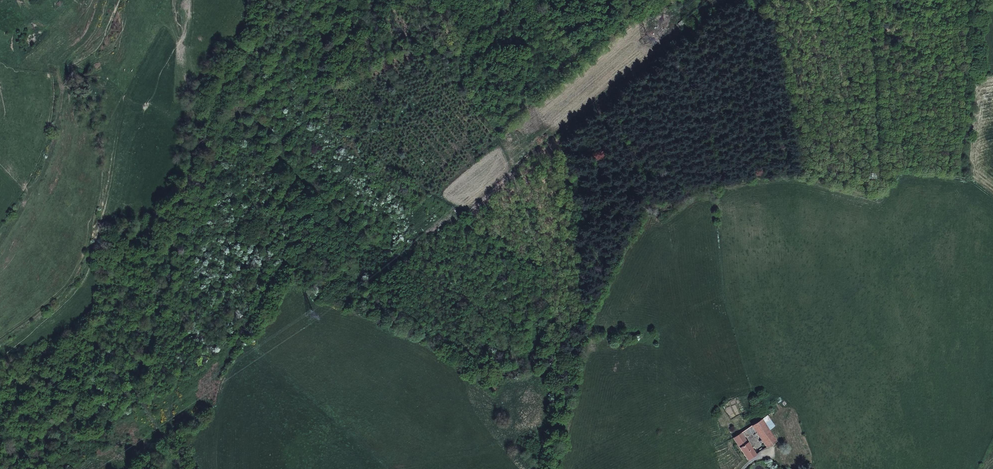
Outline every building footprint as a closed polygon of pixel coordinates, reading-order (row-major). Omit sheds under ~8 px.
[(767,415),(761,419),(768,429),(774,425),(767,415)] [(763,442),(766,447),(776,441),(768,429),(761,419),(748,427),(752,433),(755,431),(756,432),(758,434),(761,440),(763,442)] [(733,437),(739,447),(747,441),(741,432),(736,435),(733,437)] [(739,447),(747,460),(755,455),(747,441),(739,447)]
